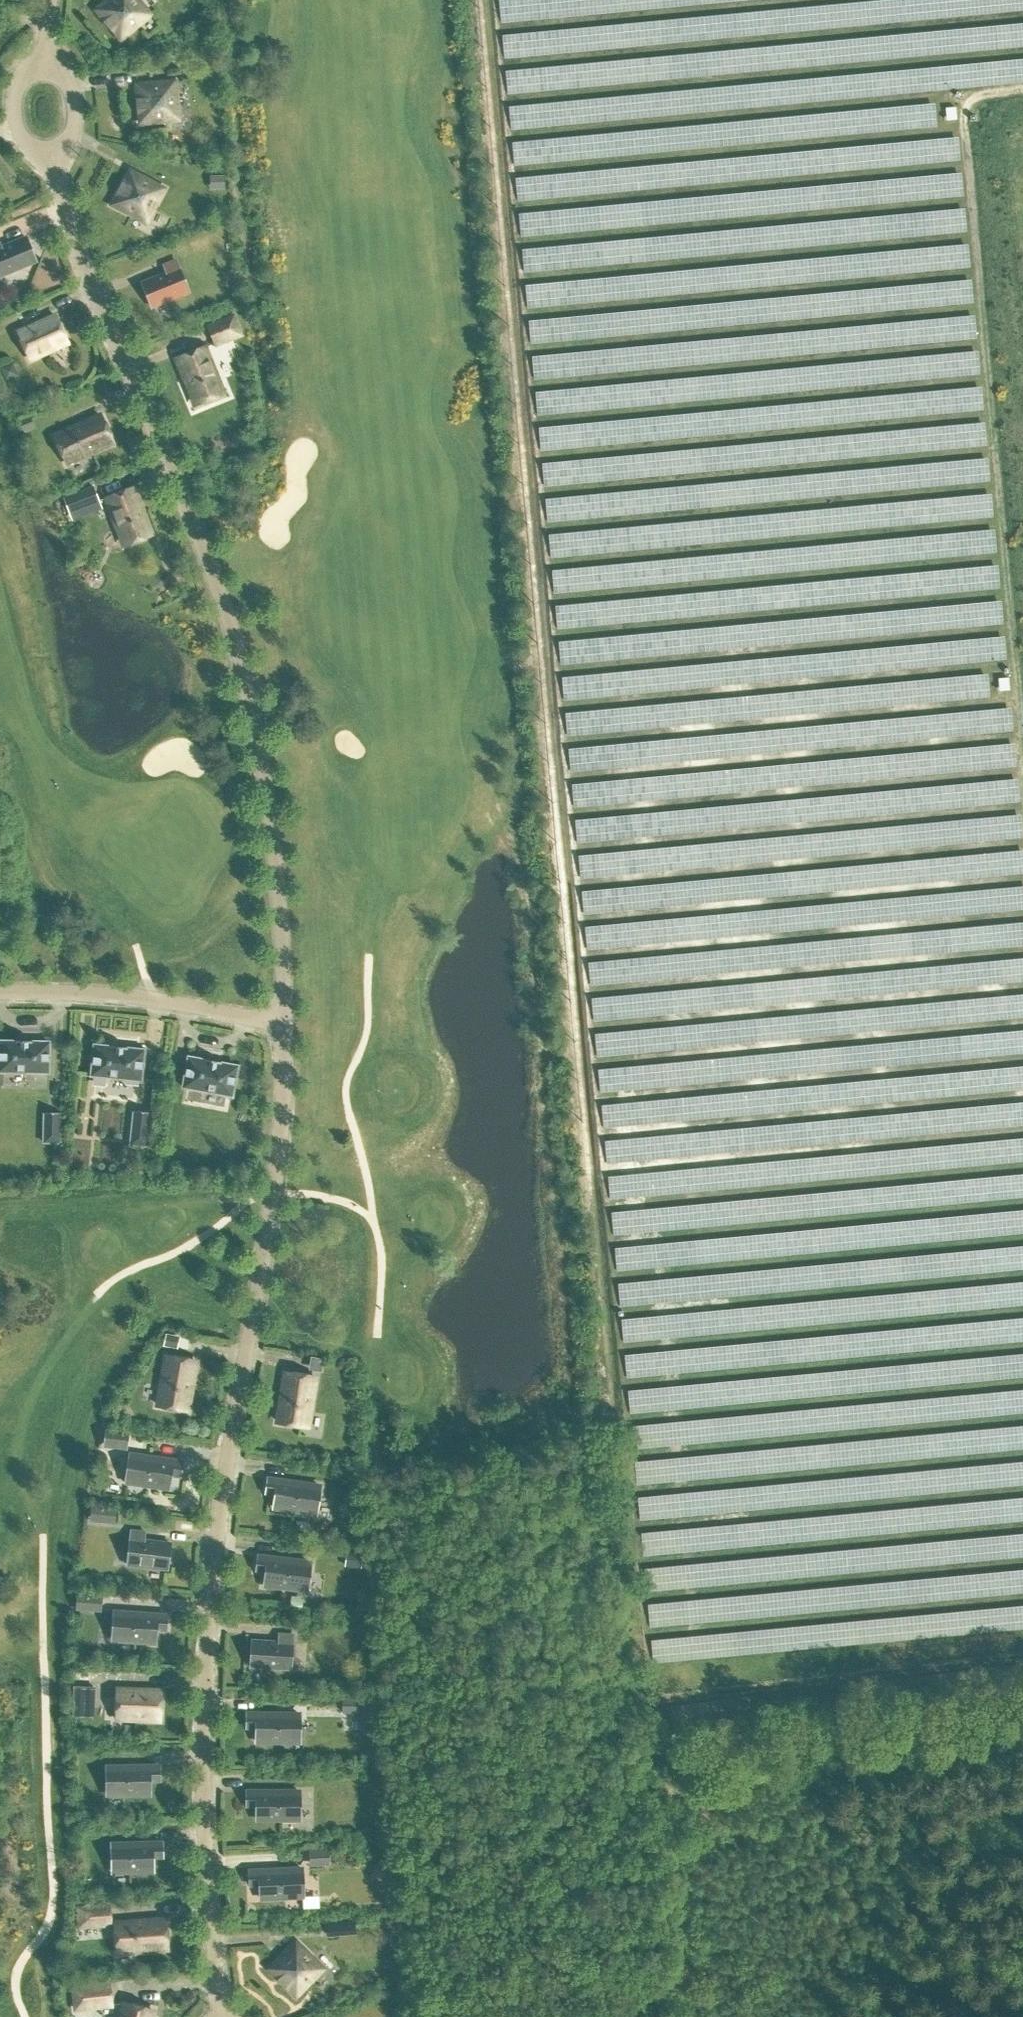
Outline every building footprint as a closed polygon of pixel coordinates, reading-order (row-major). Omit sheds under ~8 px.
[(149,14),(137,0),(109,0),(97,10),(121,38),(149,14)] [(177,119),(174,82),(137,86),(141,122),(177,119)] [(162,189),(130,172),(113,204),(145,221),(162,189)] [(26,237),(2,247),(0,242),(0,276),(36,261),(26,237)] [(151,307),(189,292),(179,268),(176,261),(162,266),(165,273),(141,283),(151,307)] [(67,342),(55,315),(18,332),(30,359),(67,342)] [(238,333),(232,318),(209,328),(215,342),(238,333)] [(223,393),(204,347),(176,358),(195,404),(223,393)] [(163,362),(143,368),(160,419),(181,412),(173,390),(186,386),(180,367),(166,372),(163,362)] [(12,363),(1,370),(7,381),(18,374),(12,363)] [(30,414),(19,419),(25,433),(36,428),(30,414)] [(100,415),(55,436),(67,463),(112,442),(100,415)] [(124,544),(151,534),(133,487),(106,498),(124,544)] [(89,559),(106,556),(99,511),(82,514),(89,559)] [(0,1041),(0,1071),(48,1072),(49,1042),(32,1041),(16,1040),(16,1041),(0,1041)] [(111,1046),(94,1045),(91,1075),(141,1080),(144,1050),(127,1048),(127,1047),(111,1045),(111,1046)] [(205,1060),(188,1057),(183,1087),(232,1096),(237,1066),(221,1063),(221,1062),(205,1059),(205,1060)] [(73,1083),(73,1073),(62,1073),(62,1096),(115,1097),(115,1084),(73,1083)] [(156,1096),(155,1108),(195,1109),(195,1097),(156,1096)] [(147,1146),(151,1112),(133,1110),(128,1143),(147,1146)] [(42,1144),(61,1145),(61,1113),(43,1113),(42,1144)] [(177,1348),(180,1335),(165,1333),(163,1345),(177,1348)] [(187,1410),(195,1361),(166,1355),(158,1405),(187,1410)] [(310,1355),(308,1368),(322,1370),(324,1357),(310,1355)] [(315,1377),(286,1372),(278,1421),(307,1426),(315,1377)] [(106,1428),(103,1446),(126,1450),(129,1431),(106,1428)] [(182,1461),(130,1454),(126,1481),(168,1488),(170,1474),(180,1475),(182,1461)] [(320,1485),(268,1478),(266,1492),(275,1493),(273,1507),(316,1513),(320,1485)] [(305,1529),(306,1521),(296,1520),(295,1528),(305,1529)] [(170,1543),(145,1540),(145,1532),(131,1530),(130,1538),(127,1564),(167,1569),(170,1543)] [(346,1551),(345,1565),(361,1567),(363,1553),(346,1551)] [(258,1556),(256,1569),(266,1571),(264,1584),(307,1590),(310,1562),(258,1556)] [(155,1642),(156,1628),(165,1629),(166,1615),(114,1611),(112,1639),(155,1642)] [(250,1666),(291,1668),(292,1642),(292,1634),(278,1634),(278,1641),(252,1640),(250,1666)] [(72,1690),(72,1698),(94,1699),(95,1686),(73,1685),(72,1690)] [(159,1719),(160,1690),(117,1689),(117,1718),(159,1719)] [(342,1697),(342,1712),(361,1712),(376,1712),(376,1697),(342,1697)] [(299,1713),(247,1713),(247,1727),(257,1727),(257,1741),(299,1741),(299,1713)] [(159,1766),(107,1766),(107,1794),(149,1794),(149,1780),(159,1780),(159,1766)] [(299,1819),(299,1791),(247,1791),(247,1805),(257,1805),(257,1819),(299,1819)] [(162,1842),(110,1843),(110,1871),(153,1870),(152,1856),(162,1856),(162,1842)] [(310,1866),(329,1865),(329,1848),(309,1849),(310,1866)] [(250,1884),(260,1884),(260,1898),(303,1897),(302,1869),(250,1870),(250,1884)] [(112,1925),(111,1901),(75,1904),(76,1928),(112,1925)] [(167,1948),(165,1919),(115,1922),(118,1952),(167,1948)] [(339,1923),(326,1924),(327,1935),(339,1934),(339,1923)] [(270,1968),(296,1994),(321,1968),(295,1942),(270,1968)] [(71,1986),(73,2012),(114,2008),(111,1982),(71,1986)] [(124,2003),(121,2016),(151,2016),(153,2010),(124,2003)]
